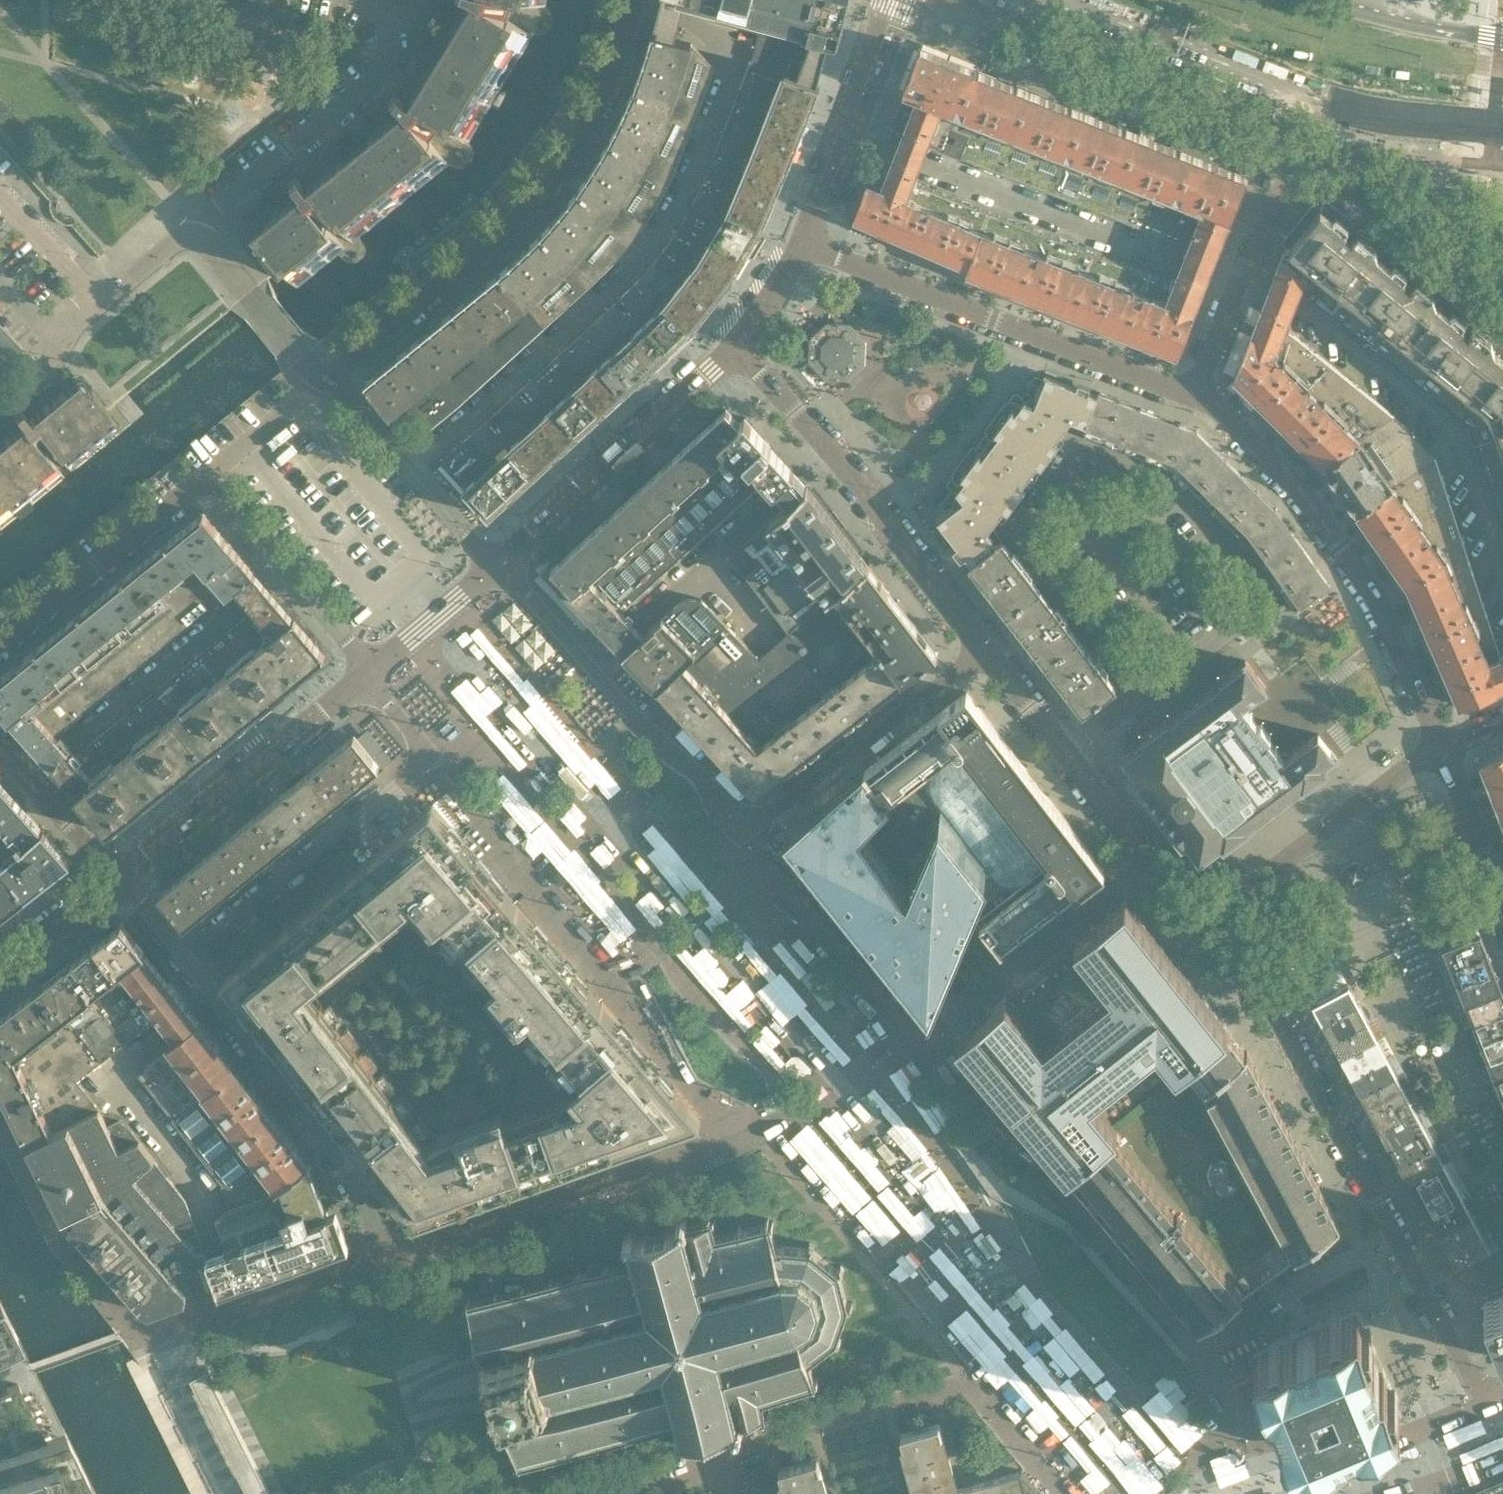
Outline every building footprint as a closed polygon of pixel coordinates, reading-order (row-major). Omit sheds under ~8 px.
[(440,52),(492,85),(500,90),(502,88),(494,83),(503,68),(511,73),(512,70),(504,66),(513,50),(522,55),(523,53),(515,48),(524,33),(532,38),(533,36),(503,17),(509,0),(545,7),(545,5),(536,3),(536,0),(462,0),(463,5),(468,7),(440,52)] [(848,0),(689,0),(688,4),(717,12),(715,19),(758,31),(751,58),(817,84),(827,46),(835,48),(848,0)] [(696,113),(713,69),(714,67),(691,43),(652,33),(634,88),(696,113)] [(976,69),(920,47),(903,90),(918,96),(899,145),(922,154),(926,143),(944,150),(953,129),(976,69)] [(396,116),(355,149),(393,198),(399,205),(401,203),(395,196),(409,185),(415,192),(417,191),(411,183),(425,172),(431,179),(433,178),(427,170),(441,159),(447,167),(449,165),(426,137),(438,123),(469,142),(470,140),(462,135),(471,120),(479,125),(480,123),(472,118),(482,103),(490,107),(492,104),(483,100),(492,85),(440,52),(431,68),(423,64),(411,67),(396,93),(390,99),(393,102),(393,112),(396,116)] [(797,141),(819,86),(820,85),(817,84),(751,58),(739,87),(729,115),(797,141)] [(1030,90),(976,69),(953,129),(968,135),(960,157),(999,172),(1030,90)] [(672,175),(696,113),(634,88),(622,114),(609,139),(672,175)] [(1085,112),(1030,90),(999,172),(1053,193),(1085,112)] [(1139,133),(1085,112),(1053,193),(1107,214),(1139,133)] [(786,170),(797,141),(729,115),(717,144),(706,171),(774,198),(786,170)] [(968,135),(953,129),(944,150),(960,157),(968,135)] [(1193,154),(1139,133),(1107,214),(1161,235),(1193,154)] [(656,205),(672,175),(609,139),(594,164),(578,189),(637,233),(656,205)] [(922,154),(899,145),(895,153),(892,162),(882,188),(867,182),(854,217),(911,241),(932,188),(912,181),(919,162),(922,154)] [(293,200),(252,234),(296,289),(299,287),(293,280),(306,268),(312,276),(314,274),(308,267),(322,255),(328,263),(330,261),(324,254),(338,243),(344,250),(346,248),(323,221),(329,215),(352,243),(354,242),(348,235),(362,223),(368,231),(370,229),(364,222),(377,211),(384,218),(386,216),(380,209),(393,198),(355,149),(341,161),(335,155),(323,153),(290,180),(294,185),(291,187),(290,196),(293,200)] [(1231,217),(1247,176),(1244,174),(1193,154),(1161,235),(1188,246),(1203,207),(1230,217),(1231,217)] [(763,224),(774,198),(706,171),(697,195),(683,218),(746,254),(763,224)] [(990,211),(932,188),(911,241),(967,265),(968,266),(990,211)] [(616,259),(637,233),(578,189),(560,211),(540,232),(592,282),(616,259)] [(1210,267),(1230,217),(1203,207),(1188,246),(1184,257),(1210,267)] [(1332,314),(1379,254),(1362,240),(1358,245),(1352,240),(1355,237),(1353,236),(1349,233),(1346,231),(1347,230),(1345,229),(1343,232),(1337,227),(1340,223),(1322,208),(1285,254),(1305,273),(1300,287),(1332,314)] [(1043,232),(990,211),(968,266),(967,265),(968,266),(966,271),(1019,292),(1043,232)] [(733,276),(746,254),(683,218),(671,239),(655,259),(711,304),(733,276)] [(592,282),(540,232),(530,244),(498,272),(543,327),(592,282)] [(1095,252),(1043,232),(1019,292),(1071,313),(1095,252)] [(1148,273),(1095,252),(1071,313),(1124,333),(1148,273)] [(1305,273),(1285,254),(1283,253),(1269,290),(1295,300),(1300,287),(1305,273)] [(1399,270),(1379,254),(1332,314),(1391,361),(1439,302),(1421,287),(1417,292),(1413,289),(1411,287),(1413,284),(1412,283),(1411,284),(1407,281),(1405,278),(1404,277),(1401,279),(1398,277),(1395,275),(1399,270)] [(1210,267),(1184,257),(1181,265),(1174,283),(1148,273),(1124,333),(1178,354),(1194,313),(1193,313),(1207,275),(1210,267)] [(711,304),(655,259),(638,279),(620,297),(669,349),(695,325),(711,304)] [(543,327),(498,272),(454,308),(500,366),(543,327)] [(1244,386),(1295,334),(1285,326),(1292,308),(1295,300),(1269,290),(1266,298),(1252,332),(1251,332),(1236,371),(1233,376),(1243,385),(1244,386)] [(669,349),(620,297),(575,338),(624,391),(669,349)] [(1439,302),(1391,361),(1449,408),(1497,349),(1479,335),(1475,339),(1469,334),(1472,331),(1470,330),(1470,331),(1463,326),(1464,325),(1462,324),(1460,327),(1454,322),(1457,317),(1439,302)] [(500,366),(454,308),(409,345),(458,405),(500,366)] [(18,341),(0,322),(0,359),(18,341)] [(830,331),(821,340),(818,342),(818,358),(828,371),(845,371),(846,370),(850,373),(858,366),(855,361),(856,359),(857,344),(846,332),(830,331)] [(1338,370),(1295,334),(1244,386),(1284,425),(1338,370)] [(624,391),(575,338),(531,379),(579,432),(624,391)] [(458,405),(409,345),(364,381),(390,412),(401,403),(426,431),(458,405)] [(1497,349),(1449,408),(1469,424),(1477,448),(1502,440),(1502,354),(1497,349)] [(864,385),(875,374),(865,364),(853,375),(864,385)] [(1338,370),(1284,425),(1323,465),(1394,415),(1338,370)] [(1084,429),(1097,394),(1044,373),(1040,384),(1032,381),(1021,397),(1025,399),(1021,404),(1015,399),(1005,401),(1056,439),(1068,423),(1084,429)] [(91,431),(108,417),(76,377),(60,390),(55,383),(49,383),(19,407),(16,404),(9,409),(13,414),(11,416),(9,425),(12,429),(0,439),(0,505),(52,462),(42,449),(48,444),(59,457),(91,431)] [(579,432),(531,379),(485,420),(534,474),(579,432)] [(1098,392),(1097,394),(1084,429),(1105,437),(1120,400),(1098,392)] [(1120,400),(1105,437),(1125,445),(1140,408),(1120,400)] [(1006,512),(1046,460),(1059,441),(1056,439),(1005,401),(985,427),(987,437),(993,442),(987,449),(981,444),(972,445),(952,472),(1002,510),(1006,512)] [(726,407),(697,434),(751,492),(765,479),(724,435),(739,421),(726,407)] [(1161,416),(1140,408),(1125,445),(1146,453),(1161,416)] [(1394,415),(1323,465),(1356,512),(1393,486),(1435,456),(1394,415)] [(745,416),(739,421),(724,435),(765,479),(773,488),(787,503),(807,485),(795,471),(745,416)] [(1172,420),(1161,416),(1146,453),(1156,457),(1167,462),(1197,430),(1172,420)] [(534,474),(485,420),(440,462),(489,515),(534,474)] [(1197,430),(1167,462),(1174,464),(1184,474),(1211,445),(1197,430)] [(751,492),(697,434),(668,461),(721,519),(751,492)] [(1477,448),(1500,520),(1502,519),(1502,440),(1477,448)] [(1227,460),(1211,445),(1184,474),(1199,489),(1227,460)] [(1435,456),(1393,486),(1356,512),(1391,560),(1455,515),(1435,456)] [(1227,460),(1199,489),(1214,504),(1242,475),(1227,460)] [(721,519),(668,461),(639,487),(692,546),(721,519)] [(991,525),(1002,510),(952,472),(953,481),(960,486),(956,491),(952,488),(952,489),(941,503),(946,510),(936,517),(971,562),(1001,539),(991,525)] [(1242,475),(1214,504),(1230,520),(1258,491),(1242,475)] [(869,564),(807,485),(787,503),(743,543),(759,561),(745,574),(790,631),(827,597),(869,564)] [(692,546),(639,487),(580,540),(633,600),(692,546)] [(1276,509),(1258,491),(1230,520),(1246,535),(1276,509)] [(1276,509),(1246,535),(1258,553),(1290,529),(1276,509)] [(256,573),(232,545),(203,512),(151,554),(201,616),(236,587),(237,589),(256,573)] [(1455,515),(1391,560),(1407,584),(1419,610),(1477,584),(1455,515)] [(1290,529),(1258,553),(1271,571),(1304,548),(1290,529)] [(1001,539),(971,562),(969,564),(1008,614),(1040,590),(1001,539)] [(633,600),(580,540),(545,572),(565,593),(585,574),(621,611),(633,600)] [(759,561),(743,543),(729,556),(745,574),(759,561)] [(1304,548),(1271,571),(1284,589),(1316,566),(1304,548)] [(201,616),(151,554),(108,589),(159,651),(201,616)] [(695,652),(658,688),(754,794),(937,653),(869,564),(827,597),(790,631),(759,658),(726,623),(695,652)] [(1316,566),(1284,589),(1297,607),(1329,584),(1316,566)] [(293,618),(270,591),(264,582),(256,573),(237,589),(245,599),(254,609),(248,613),(268,638),(293,618)] [(633,623),(621,611),(585,574),(565,593),(611,640),(623,652),(643,634),(633,623)] [(1477,584),(1419,610),(1441,661),(1495,638),(1477,584)] [(159,651),(108,589),(73,618),(123,680),(159,651)] [(1078,639),(1053,607),(1047,599),(1040,590),(1008,614),(1015,623),(1046,664),(1078,639)] [(684,597),(643,634),(623,652),(658,688),(695,652),(726,623),(701,598),(684,597)] [(299,675),(268,638),(248,613),(201,652),(251,714),(299,675)] [(123,680),(73,618),(36,648),(87,710),(123,680)] [(324,655),(293,618),(268,638),(299,675),(324,655)] [(1207,619),(1206,619),(1205,620),(1205,621),(1204,622),(1204,623),(1204,624),(1205,624),(1205,625),(1206,626),(1207,626),(1207,627),(1208,627),(1209,627),(1210,627),(1211,627),(1211,626),(1212,626),(1212,625),(1213,625),(1213,624),(1213,623),(1213,622),(1213,621),(1213,620),(1212,620),(1212,619),(1211,619),(1210,618),(1209,618),(1208,618),(1207,619)] [(1501,657),(1495,638),(1441,661),(1460,705),(1500,689),(1499,688),(1502,686),(1502,656),(1501,657)] [(1115,688),(1078,639),(1046,664),(1084,712),(1115,688)] [(36,648),(0,678),(0,709),(35,748),(45,759),(50,766),(69,750),(63,744),(56,735),(87,710),(36,648)] [(251,714),(201,652),(154,690),(205,752),(251,714)] [(1145,740),(1123,757),(1137,776),(1134,778),(1182,842),(1185,840),(1200,858),(1221,842),(1224,845),(1229,842),(1232,846),(1235,844),(1233,842),(1231,838),(1235,835),(1239,832),(1242,835),(1244,837),(1247,836),(1243,831),(1248,827),(1247,825),(1301,784),(1303,786),(1327,768),(1323,762),(1334,754),(1318,733),(1289,755),(1288,752),(1282,752),(1280,753),(1268,737),(1270,735),(1261,723),(1259,725),(1247,708),(1249,707),(1249,702),(1248,700),(1265,687),(1246,660),(1221,678),(1223,680),(1168,721),(1167,719),(1142,737),(1145,740)] [(205,752),(154,690),(108,728),(158,790),(205,752)] [(1002,892),(971,917),(1002,957),(1105,872),(964,690),(862,770),(893,808),(923,784),(1002,892)] [(158,790),(108,728),(74,756),(95,780),(76,795),(108,831),(158,790)] [(383,767),(380,763),(374,756),(372,757),(353,734),(322,760),(350,794),(383,767)] [(95,780),(74,756),(69,750),(50,766),(76,795),(95,780)] [(1482,761),(1501,811),(1502,810),(1502,752),(1482,761)] [(863,768),(855,759),(835,776),(843,785),(863,768)] [(350,794),(322,760),(289,787),(318,821),(350,794)] [(971,910),(983,885),(939,827),(907,900),(859,840),(892,813),(859,773),(785,831),(927,999),(930,1003),(971,910)] [(289,787),(256,814),(285,848),(318,821),(289,787)] [(13,796),(9,791),(7,788),(0,795),(0,823),(0,824),(21,848),(44,829),(13,796)] [(433,804),(224,975),(415,1218),(701,1117),(589,986),(433,804)] [(256,814),(225,840),(253,874),(285,848),(256,814)] [(44,829),(21,848),(0,824),(0,863),(26,896),(72,860),(44,829)] [(253,874),(225,840),(192,866),(220,901),(253,874)] [(0,863),(0,916),(26,896),(0,863)] [(220,901),(192,866),(160,893),(178,915),(178,916),(187,928),(220,901)] [(1071,1072),(1138,1019),(1176,1067),(1186,1060),(1227,1027),(1125,898),(1074,939),(1111,985),(1044,1038),(1006,993),(956,1035),(1067,1168),(1109,1133),(1117,1126),(1071,1072)] [(1447,959),(1450,967),(1487,952),(1473,915),(1458,921),(1459,924),(1452,926),(1451,923),(1436,929),(1444,952),(1447,959)] [(122,922),(68,964),(115,1025),(130,1014),(141,1028),(158,1015),(149,1004),(123,970),(145,952),(146,951),(122,922)] [(1416,928),(1397,936),(1429,1012),(1448,1004),(1416,928)] [(188,1006),(172,986),(145,952),(123,970),(149,1004),(158,1015),(159,1015),(166,1024),(172,1032),(176,1038),(197,1022),(193,1016),(186,1008),(188,1006)] [(1487,952),(1450,967),(1457,985),(1495,971),(1487,952)] [(115,1025),(68,964),(17,1003),(76,1079),(126,1040),(115,1025)] [(1495,971),(1457,985),(1465,1004),(1502,990),(1495,971)] [(1357,1003),(1347,984),(1312,1003),(1322,1021),(1357,1003)] [(1465,1004),(1472,1023),(1502,1011),(1502,993),(1502,990),(1465,1004)] [(17,1003),(0,1017),(0,1085),(28,1143),(53,1130),(99,1108),(76,1079),(17,1003)] [(1357,1003),(1322,1021),(1332,1039),(1367,1020),(1357,1003)] [(1472,1023),(1479,1042),(1502,1032),(1502,1011),(1472,1023)] [(130,1014),(115,1025),(126,1040),(141,1028),(130,1014)] [(1295,1255),(1203,1084),(1204,1083),(1186,1060),(1176,1067),(1138,1019),(1071,1072),(1117,1126),(1109,1133),(1119,1145),(1243,1292),(1243,1293),(1271,1273),(1296,1256),(1296,1255),(1295,1255)] [(1367,1020),(1332,1039),(1341,1057),(1376,1038),(1367,1020)] [(139,1074),(173,1118),(236,1069),(199,1021),(197,1022),(176,1038),(169,1044),(148,1061),(139,1074)] [(1309,1166),(1294,1138),(1278,1107),(1244,1050),(1227,1027),(1186,1060),(1204,1083),(1203,1084),(1295,1255),(1296,1255),(1339,1223),(1309,1166)] [(1479,1042),(1487,1061),(1502,1054),(1502,1032),(1479,1042)] [(1376,1038),(1341,1057),(1351,1074),(1386,1056),(1376,1038)] [(1487,1061),(1494,1079),(1502,1076),(1502,1054),(1487,1061)] [(1386,1056),(1351,1074),(1360,1092),(1395,1073),(1386,1056)] [(210,1165),(273,1116),(236,1069),(173,1118),(210,1165)] [(1395,1073),(1360,1092),(1370,1110),(1405,1091),(1395,1073)] [(1494,1079),(1501,1098),(1502,1097),(1502,1076),(1494,1079)] [(1405,1091),(1370,1110),(1379,1128),(1414,1109),(1405,1091)] [(993,1116),(983,1105),(975,1111),(985,1123),(993,1116)] [(207,1257),(186,1199),(128,1125),(119,1119),(107,1125),(99,1108),(53,1130),(28,1143),(68,1225),(136,1305),(135,1307),(149,1313),(218,1288),(207,1257)] [(1414,1109),(1379,1128),(1389,1146),(1424,1127),(1414,1109)] [(273,1116),(210,1165),(225,1185),(223,1186),(231,1206),(274,1191),(309,1164),(310,1164),(273,1116)] [(1424,1127),(1389,1146),(1398,1163),(1433,1145),(1424,1127)] [(1243,1292),(1119,1145),(1109,1133),(1067,1168),(1198,1324),(1243,1292)] [(1433,1145),(1398,1163),(1408,1181),(1443,1163),(1433,1145)] [(1443,1163),(1408,1181),(1417,1199),(1452,1180),(1443,1163)] [(274,1191),(231,1206),(215,1218),(226,1250),(217,1253),(207,1257),(218,1288),(227,1284),(320,1251),(321,1252),(340,1245),(331,1221),(330,1221),(309,1164),(274,1191)] [(1452,1180),(1417,1199),(1427,1217),(1462,1198),(1452,1180)] [(1462,1198),(1427,1217),(1436,1234),(1471,1216),(1462,1198)] [(815,1382),(818,1381),(817,1378),(814,1379),(809,1359),(833,1340),(838,1343),(841,1339),(837,1335),(847,1307),(853,1307),(853,1302),(847,1302),(839,1273),(844,1269),(841,1265),(836,1268),(813,1250),(815,1244),(809,1242),(807,1247),(776,1244),(770,1225),(774,1224),(773,1221),(769,1222),(768,1218),(765,1219),(766,1223),(743,1229),(742,1225),(738,1226),(739,1230),(716,1235),(712,1221),(716,1220),(715,1217),(711,1218),(710,1214),(707,1215),(708,1219),(688,1224),(686,1218),(682,1216),(678,1217),(676,1221),(677,1226),(635,1238),(634,1233),(630,1231),(625,1232),(623,1236),(625,1246),(629,1245),(633,1258),(610,1264),(609,1261),(605,1262),(606,1265),(601,1266),(599,1259),(617,1254),(611,1232),(589,1238),(590,1241),(584,1243),(583,1239),(561,1245),(562,1249),(556,1250),(555,1247),(533,1253),(534,1256),(528,1257),(527,1254),(505,1260),(506,1263),(500,1265),(499,1262),(477,1267),(483,1289),(506,1283),(505,1280),(510,1279),(511,1282),(529,1277),(531,1285),(526,1286),(525,1283),(521,1284),(522,1287),(498,1294),(497,1290),(494,1291),(495,1295),(485,1297),(471,1301),(470,1297),(466,1298),(467,1302),(464,1303),(465,1306),(468,1305),(480,1346),(472,1361),(483,1366),(485,1372),(486,1372),(487,1375),(495,1374),(497,1379),(499,1386),(492,1390),(492,1393),(491,1393),(493,1400),(488,1409),(504,1417),(516,1459),(513,1460),(514,1464),(517,1463),(518,1466),(522,1465),(521,1462),(543,1456),(544,1460),(547,1459),(547,1455),(570,1449),(571,1452),(575,1451),(574,1448),(597,1441),(598,1445),(602,1444),(601,1440),(624,1434),(625,1438),(629,1437),(628,1433),(652,1426),(653,1430),(656,1429),(655,1425),(678,1419),(681,1432),(678,1432),(680,1442),(684,1445),(689,1444),(691,1440),(690,1435),(732,1424),(733,1429),(737,1431),(742,1430),(744,1425),(742,1420),(762,1415),(763,1419),(767,1418),(766,1414),(770,1413),(769,1410),(765,1411),(762,1397),(785,1391),(786,1394),(789,1393),(788,1390),(811,1383),(812,1387),(816,1386),(815,1382)] [(1471,1216),(1436,1234),(1446,1252),(1481,1234),(1471,1216)] [(1481,1234),(1446,1252),(1456,1271),(1491,1252),(1481,1234)] [(1501,1368),(1502,1368),(1502,1291),(1474,1303),(1501,1368)] [(11,1343),(19,1339),(0,1303),(0,1349),(11,1343)] [(1399,1408),(1391,1387),(1380,1361),(1357,1305),(1278,1338),(1253,1348),(1275,1399),(1296,1451),(1378,1417),(1399,1408)] [(217,1387),(208,1369),(190,1378),(199,1396),(217,1387)] [(0,1389),(0,1493),(69,1493),(14,1384),(0,1389)] [(199,1396),(248,1493),(270,1493),(217,1387),(199,1396)] [(958,1489),(939,1425),(939,1424),(938,1424),(902,1434),(901,1434),(901,1435),(900,1436),(917,1493),(959,1493),(958,1489)] [(785,1493),(827,1493),(818,1459),(816,1458),(780,1469),(779,1471),(785,1493)] [(1021,1470),(1020,1470),(1019,1471),(1020,1471),(999,1477),(1004,1493),(1027,1493),(1021,1470)] [(1021,1470),(1027,1493),(1042,1493),(1021,1470)] [(999,1477),(978,1483),(981,1493),(1004,1493),(999,1477)] [(978,1483),(958,1489),(959,1493),(981,1493),(978,1483)]
